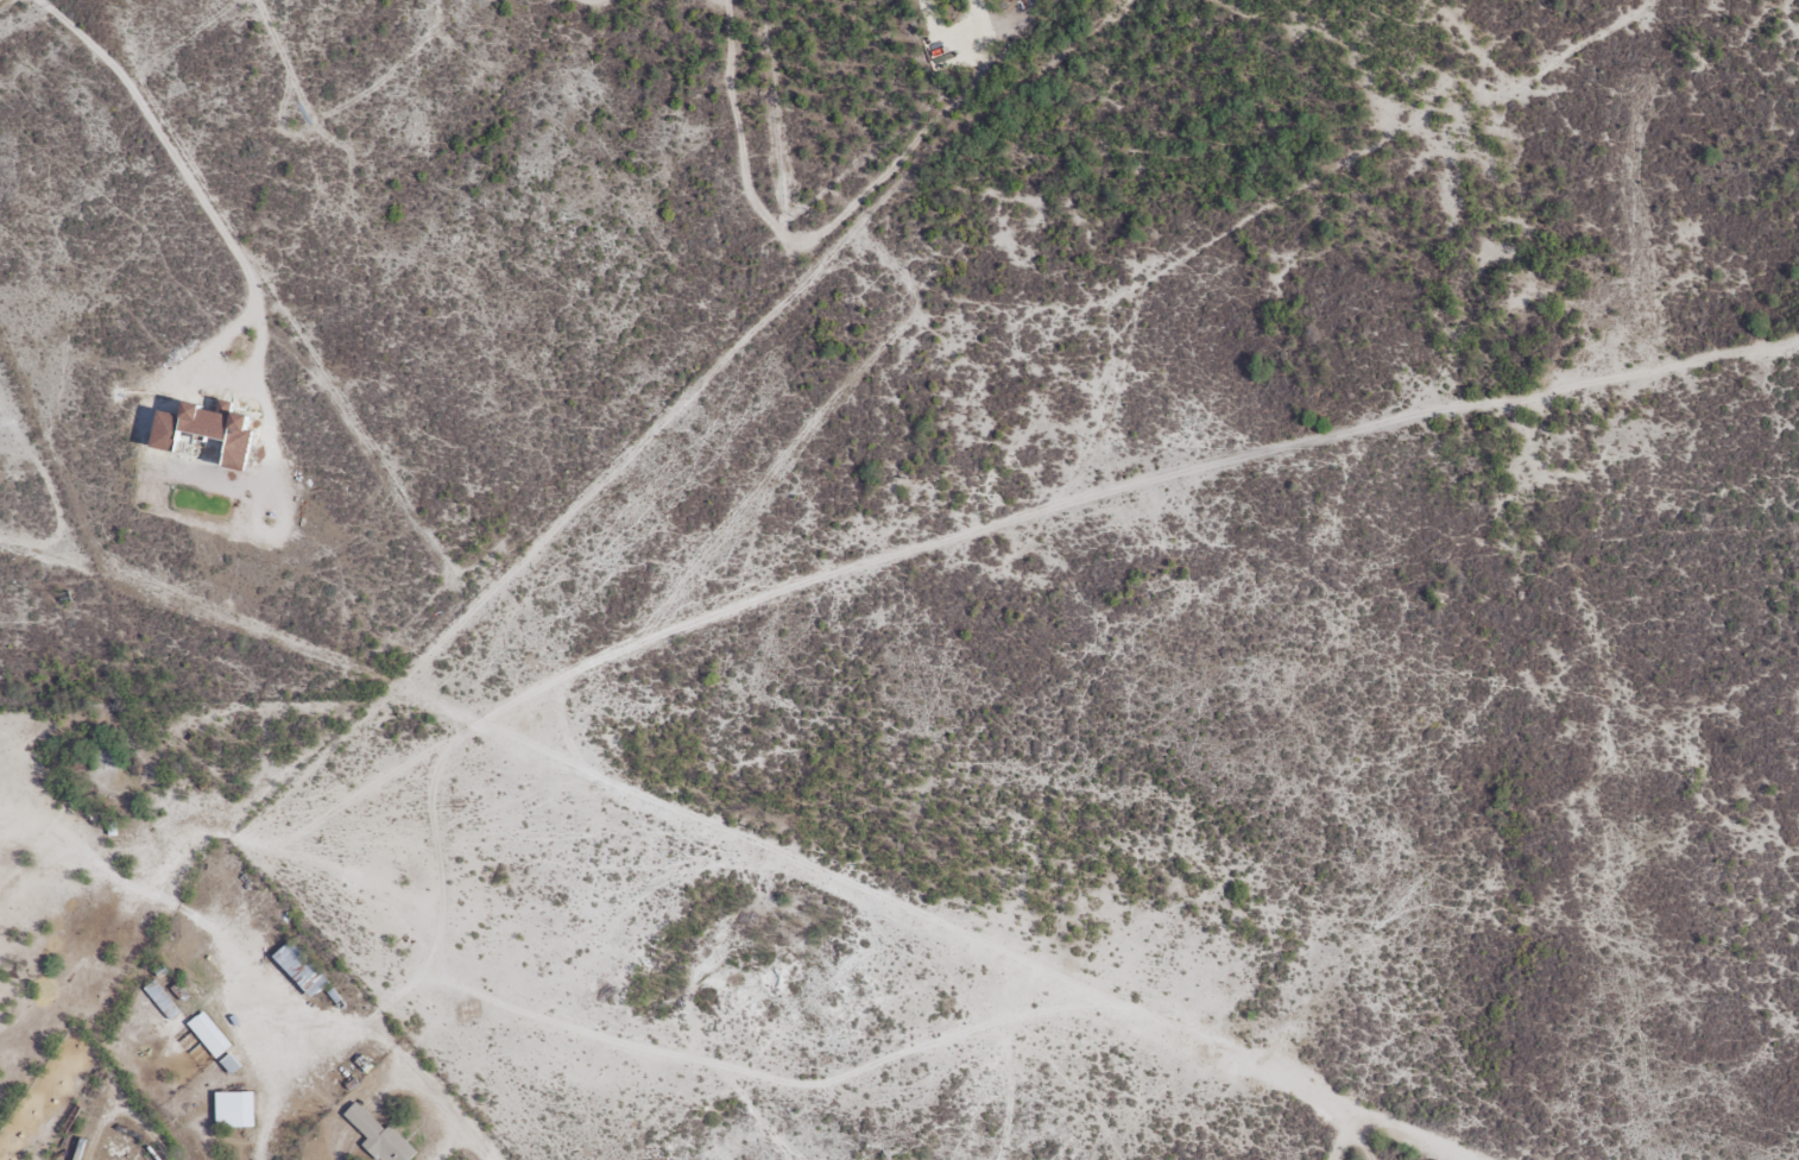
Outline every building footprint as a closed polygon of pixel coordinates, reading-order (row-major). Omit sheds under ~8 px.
[(327,982),(286,941),(269,958),(310,999),(327,982)] [(169,1020),(179,1011),(151,980),(141,990),(169,1020)] [(185,1024),(214,1059),(230,1046),(201,1011),(185,1024)] [(213,1127),(251,1127),(251,1092),(213,1092),(213,1127)] [(412,1153),(355,1099),(340,1115),(365,1138),(359,1144),(376,1159),(406,1159),(412,1153)]
